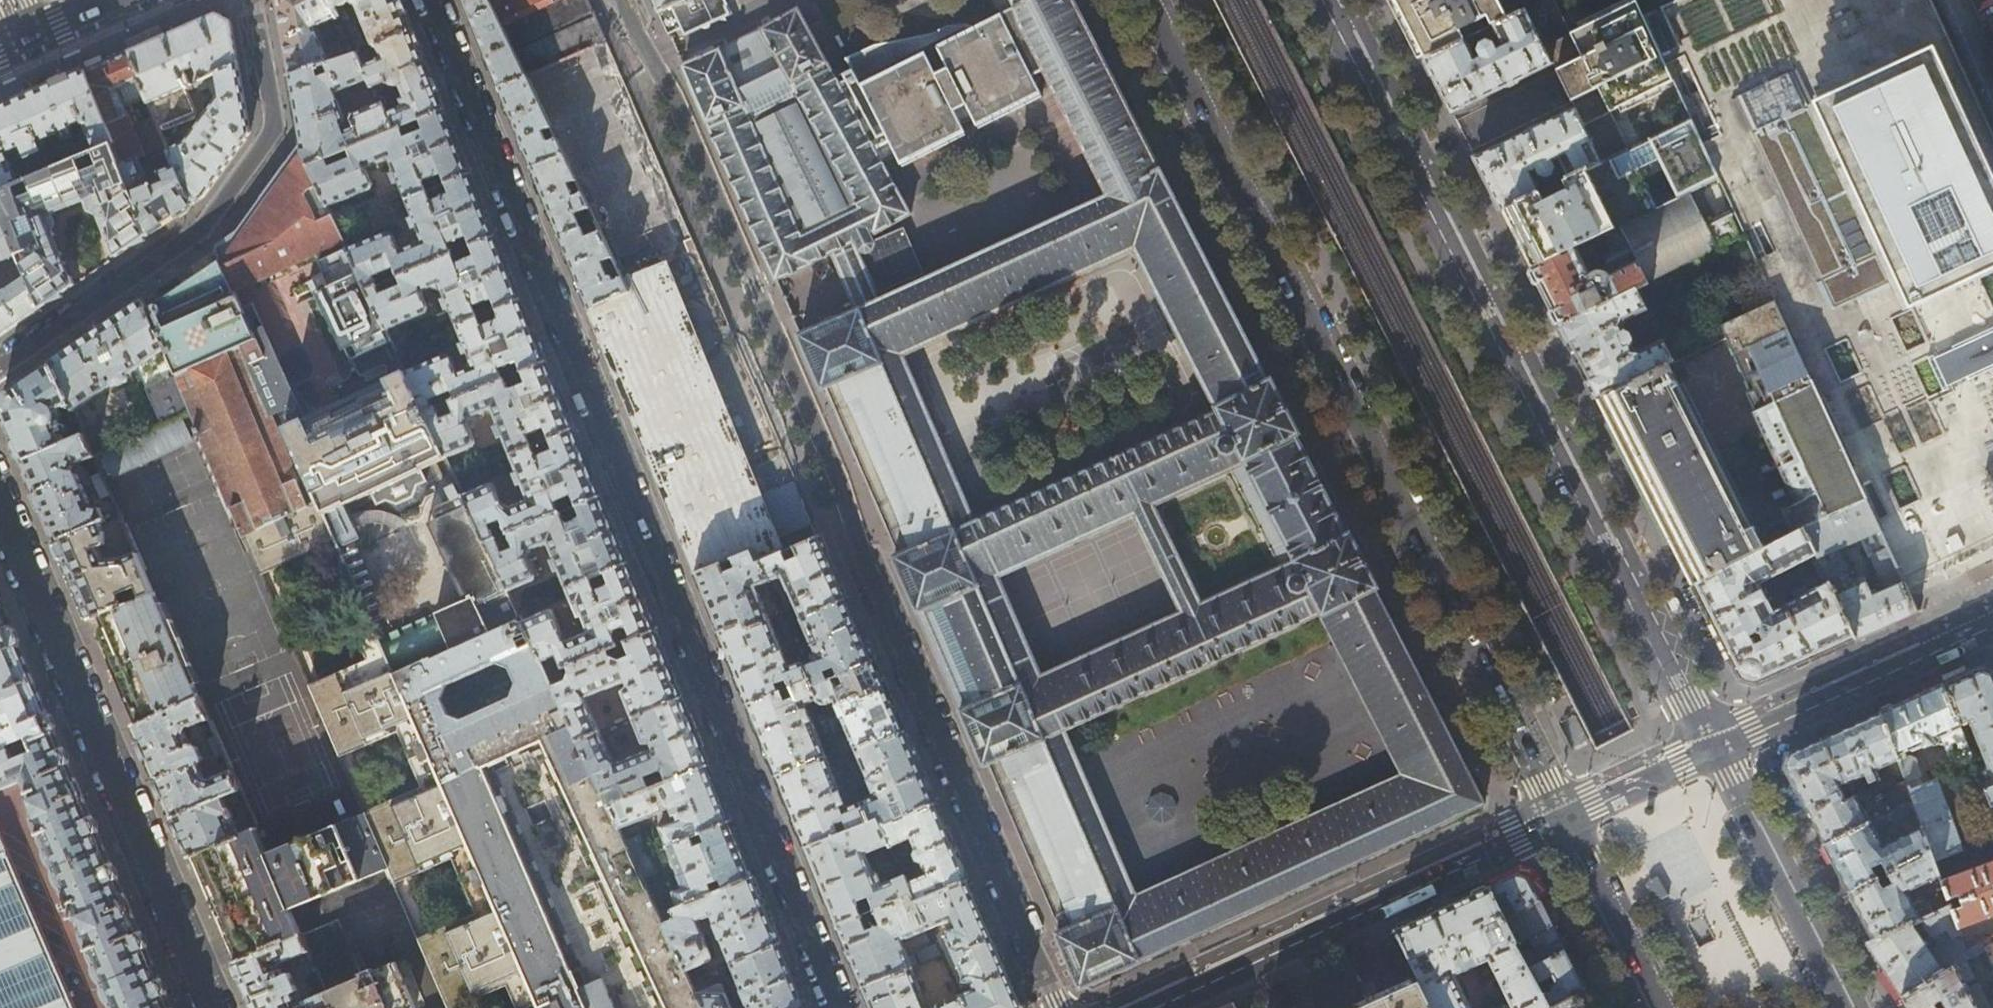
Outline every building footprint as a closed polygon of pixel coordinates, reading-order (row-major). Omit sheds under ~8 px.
[(332,0),(277,0),(283,34),(290,77),(327,63),(358,54),(356,50),(346,29),(344,26),(337,30),(342,42),(321,48),(313,27),(339,15),(338,12),(336,7),(332,0)] [(336,7),(350,0),(357,4),(374,47),(378,45),(412,31),(399,0),(332,0),(336,7)] [(499,88),(526,77),(489,0),(463,0),(499,88)] [(526,77),(527,77),(606,41),(596,17),(589,0),(489,0),(526,77)] [(660,13),(689,0),(654,0),(660,13)] [(660,13),(669,33),(683,27),(722,10),(718,0),(689,0),(660,13)] [(734,14),(727,0),(718,0),(722,10),(683,27),(687,35),(734,14)] [(897,555),(973,521),(900,355),(1136,249),(1218,405),(1270,382),(1075,0),(1031,0),(1016,8),(1013,9),(1045,71),(1109,196),(877,300),(857,309),(799,335),(822,390),(826,389),(897,555)] [(1401,13),(1425,60),(1466,39),(1461,27),(1488,14),(1493,25),(1508,18),(1498,0),(1395,0),(1401,13)] [(1992,470),(1992,424),(1992,133),(1931,0),(1676,0),(1662,6),(1719,129),(1699,140),(1716,178),(1730,207),(1744,237),(1774,303),(1776,308),(1865,501),(1875,522),(1900,509),(1885,475),(1905,466),(1920,500),(1944,490),(1929,455),(1949,446),(1964,480),(1986,471),(1987,473),(1992,470)] [(1635,3),(1543,47),(1551,63),(1563,87),(1574,109),(1582,124),(1672,81),(1635,3)] [(1043,96),(1033,77),(1045,71),(1013,9),(999,16),(992,20),(999,34),(989,39),(985,31),(967,25),(946,29),(929,37),(871,46),(845,59),(855,77),(858,84),(843,91),(882,161),(896,154),(902,165),(967,133),(961,121),(974,115),(979,127),(1043,96)] [(344,10),(338,12),(339,15),(343,23),(349,20),(344,10)] [(722,52),(721,50),(682,65),(776,281),(813,264),(813,262),(834,252),(853,243),(873,233),(874,234),(911,214),(882,161),(843,91),(840,85),(799,10),(763,29),(764,32),(722,52)] [(1508,18),(1493,25),(1503,45),(1497,48),(1494,43),(1487,39),(1481,43),(1479,49),(1482,55),(1475,58),(1466,39),(1425,60),(1439,87),(1452,113),(1551,63),(1543,47),(1525,10),(1508,18)] [(149,43),(130,51),(141,78),(138,80),(148,103),(186,87),(194,84),(237,63),(236,55),(230,21),(217,14),(197,22),(149,43)] [(355,26),(346,29),(356,50),(364,45),(355,26)] [(428,70),(412,31),(378,45),(384,60),(371,65),(368,59),(361,62),(369,78),(373,87),(375,86),(382,103),(385,109),(394,105),(387,88),(392,86),(393,86),(395,87),(396,87),(398,87),(399,86),(403,94),(398,96),(403,107),(387,114),(394,130),(444,110),(428,70)] [(108,61),(86,70),(114,144),(123,166),(141,159),(168,148),(161,133),(148,103),(138,80),(141,78),(130,51),(108,61)] [(361,62),(358,54),(327,63),(290,77),(297,111),(303,145),(302,147),(309,165),(326,158),(349,148),(394,130),(387,114),(385,109),(382,103),(345,118),(335,92),(369,78),(361,62)] [(250,134),(237,63),(194,84),(195,87),(203,90),(210,87),(213,101),(186,144),(170,152),(175,167),(192,205),(204,197),(226,167),(250,134)] [(6,106),(0,108),(0,193),(21,184),(10,153),(19,149),(23,159),(76,136),(73,126),(81,123),(94,153),(114,144),(86,70),(6,106)] [(527,77),(526,77),(499,88),(515,128),(532,168),(564,155),(557,139),(547,143),(542,132),(551,128),(527,77)] [(843,91),(858,84),(855,77),(840,85),(843,91)] [(197,112),(186,87),(148,103),(161,133),(195,119),(197,112)] [(1600,163),(1582,124),(1574,109),(1475,158),(1489,185),(1502,212),(1505,210),(1540,192),(1531,173),(1537,170),(1540,175),(1547,178),(1553,175),(1556,167),(1553,162),(1559,159),(1568,178),(1600,163)] [(455,137),(444,110),(394,130),(349,148),(353,158),(329,168),(326,158),(309,165),(317,180),(316,181),(318,185),(327,206),(369,189),(372,184),(365,168),(389,158),(406,200),(428,191),(447,183),(470,174),(455,137)] [(1689,118),(1600,163),(1568,178),(1540,192),(1505,210),(1520,240),(1534,268),(1577,247),(1609,230),(1688,191),(1716,178),(1699,140),(1689,118)] [(114,144),(94,153),(73,162),(56,169),(71,207),(87,200),(91,209),(97,207),(115,257),(149,234),(123,166),(114,144)] [(317,180),(309,165),(302,147),(272,189),(239,233),(226,242),(216,249),(221,260),(236,292),(238,291),(344,240),(342,236),(338,228),(332,216),(331,214),(327,206),(318,185),(316,181),(317,180)] [(42,175),(56,169),(73,162),(70,152),(38,166),(42,175)] [(588,207),(564,155),(532,168),(545,202),(559,237),(580,229),(573,214),(588,207)] [(149,180),(141,159),(123,166),(149,234),(169,221),(192,205),(175,167),(160,173),(162,180),(147,186),(147,184),(149,180)] [(42,175),(21,184),(0,193),(0,204),(4,214),(20,254),(28,275),(41,308),(75,285),(52,225),(58,223),(55,213),(71,207),(56,169),(42,175)] [(481,202),(470,174),(447,183),(451,194),(433,201),(428,191),(406,200),(423,241),(400,250),(394,235),(388,232),(347,248),(358,270),(366,289),(377,285),(373,275),(396,266),(399,275),(453,254),(449,244),(468,236),(472,246),(495,236),(481,202)] [(1638,288),(1744,237),(1730,207),(1726,209),(1719,213),(1703,221),(1688,191),(1609,230),(1609,257),(1587,268),(1577,247),(1534,268),(1531,269),(1537,279),(1554,313),(1560,326),(1638,288)] [(343,211),(332,216),(338,228),(348,223),(343,211)] [(4,214),(0,216),(0,262),(20,254),(4,214)] [(351,222),(348,223),(338,228),(342,236),(355,231),(351,222)] [(581,228),(580,229),(559,237),(572,267),(589,310),(629,293),(622,279),(622,278),(612,282),(610,276),(606,277),(599,262),(611,257),(600,232),(585,238),(581,228)] [(507,266),(495,236),(472,246),(476,256),(458,264),(453,254),(399,275),(403,285),(380,294),(377,285),(366,289),(385,330),(424,314),(428,308),(421,292),(434,287),(443,291),(457,325),(478,317),(474,306),(493,298),(497,309),(520,299),(507,266)] [(877,300),(853,243),(834,252),(857,309),(877,300)] [(289,409),(243,308),(236,292),(221,260),(213,265),(205,271),(236,350),(229,353),(261,424),(281,414),(289,411),(290,411),(289,409)] [(629,293),(589,310),(617,379),(696,574),(721,564),(732,559),(750,552),(755,564),(759,562),(783,552),(777,538),(811,524),(794,481),(760,495),(666,261),(622,279),(629,293)] [(385,330),(366,289),(358,270),(347,275),(342,266),(325,274),(331,285),(321,290),(357,367),(349,370),(349,375),(349,377),(347,380),(345,382),(346,383),(336,387),(334,383),(326,387),(334,406),(405,372),(399,360),(395,351),(391,342),(385,330)] [(148,309),(147,310),(165,346),(174,367),(178,376),(229,353),(236,350),(205,271),(184,285),(156,304),(148,309)] [(331,285),(325,274),(310,281),(313,288),(315,288),(317,292),(321,290),(331,285)] [(0,293),(0,336),(20,322),(41,308),(28,275),(9,289),(0,293)] [(357,367),(321,290),(317,292),(315,288),(313,288),(311,289),(349,370),(357,367)] [(1638,288),(1560,326),(1567,339),(1598,399),(1665,366),(1674,361),(1663,340),(1642,351),(1636,347),(1635,343),(1636,340),(1633,332),(1629,332),(1627,328),(1627,321),(1648,310),(1638,288)] [(138,365),(165,346),(147,310),(143,299),(91,334),(51,361),(73,410),(114,382),(116,385),(119,385),(127,380),(128,375),(127,373),(138,365)] [(532,327),(520,299),(497,309),(501,320),(483,327),(478,317),(457,325),(471,358),(468,369),(459,372),(452,356),(445,355),(405,372),(424,412),(434,408),(430,399),(452,390),(456,399),(483,388),(503,379),(499,369),(518,361),(522,371),(546,362),(532,327)] [(256,302),(243,308),(289,409),(299,405),(256,302)] [(1666,367),(1665,366),(1598,399),(1663,527),(1693,586),(1766,548),(1756,527),(1751,529),(1713,457),(1768,431),(1812,525),(1865,501),(1776,308),(1774,303),(1719,328),(1725,340),(1666,367)] [(395,351),(410,344),(407,337),(391,342),(395,351)] [(414,354),(410,344),(395,351),(399,360),(414,354)] [(174,367),(165,346),(138,365),(144,380),(174,367)] [(229,353),(178,376),(176,377),(190,409),(235,514),(242,530),(244,535),(319,501),(287,429),(281,414),(261,424),(229,353)] [(73,410),(51,361),(9,389),(2,414),(9,430),(22,462),(66,443),(56,422),(57,420),(57,418),(56,415),(55,412),(55,410),(53,408),(55,407),(59,408),(66,405),(67,407),(63,409),(70,424),(78,421),(73,410)] [(558,392),(546,362),(522,371),(527,383),(515,388),(509,388),(505,379),(503,379),(483,388),(492,409),(511,453),(532,445),(528,434),(545,427),(550,438),(573,429),(558,392)] [(190,409),(176,377),(178,376),(174,367),(144,380),(161,422),(180,414),(190,409)] [(444,456),(424,412),(405,372),(334,406),(295,425),(287,429),(319,501),(325,514),(346,503),(371,491),(377,503),(385,499),(397,503),(414,494),(417,483),(425,479),(420,468),(444,456)] [(1348,534),(1297,435),(1300,434),(1273,380),(1270,382),(1218,405),(1213,407),(1215,412),(973,521),(897,555),(894,556),(907,586),(940,661),(972,735),(985,765),(988,764),(1060,931),(1057,933),(1079,983),(1086,986),(1485,804),(1376,590),(1379,588),(1378,586),(1351,533),(1348,534)] [(492,409),(483,388),(456,399),(452,401),(456,413),(446,417),(444,412),(439,414),(436,407),(434,408),(424,412),(444,456),(454,476),(460,474),(450,454),(473,445),(475,444),(476,443),(476,442),(476,440),(469,426),(474,417),(492,409)] [(295,425),(289,411),(281,414),(287,429),(295,425)] [(111,473),(190,437),(180,414),(161,422),(110,446),(100,450),(111,473)] [(81,429),(85,435),(93,454),(100,450),(110,446),(99,420),(81,429)] [(586,460),(573,429),(550,438),(555,449),(537,456),(532,445),(511,453),(529,499),(538,521),(539,521),(560,513),(556,503),(561,498),(573,493),(577,506),(600,496),(586,460)] [(85,435),(66,443),(22,462),(37,496),(56,542),(101,522),(106,519),(102,508),(93,506),(79,475),(75,476),(71,469),(76,460),(81,463),(94,457),(93,454),(85,435)] [(509,533),(538,521),(529,499),(512,505),(503,501),(495,483),(493,482),(491,483),(462,494),(466,501),(485,543),(496,538),(490,525),(499,521),(501,526),(505,525),(509,533)] [(466,501),(462,494),(459,487),(431,500),(430,506),(433,513),(435,516),(466,501)] [(613,528),(600,496),(577,506),(582,517),(578,520),(571,524),(565,523),(561,512),(560,513),(539,521),(548,543),(567,588),(589,579),(584,567),(595,562),(600,562),(605,573),(606,572),(628,563),(613,528)] [(325,514),(319,501),(244,535),(250,551),(261,575),(337,543),(325,514)] [(508,590),(485,543),(466,501),(435,516),(433,513),(423,517),(468,615),(483,608),(487,616),(503,610),(508,621),(520,615),(518,612),(516,609),(508,590)] [(1887,549),(1875,522),(1865,501),(1812,525),(1805,529),(1822,567),(1829,583),(1836,596),(1860,585),(1858,581),(1864,578),(1863,575),(1850,581),(1837,550),(1862,539),(1873,556),(1875,555),(1887,549)] [(361,542),(346,503),(325,514),(337,543),(341,551),(354,545),(361,542)] [(242,530),(235,514),(229,516),(236,532),(242,530)] [(548,543),(539,521),(538,521),(509,533),(513,543),(509,544),(512,549),(503,553),(497,538),(496,538),(485,543),(508,590),(532,581),(534,579),(535,578),(536,576),(535,574),(528,558),(532,550),(548,543)] [(106,532),(101,522),(56,542),(71,576),(89,620),(100,615),(125,605),(120,595),(139,587),(143,598),(153,594),(136,554),(125,558),(106,559),(100,547),(106,544),(106,532)] [(1805,529),(1766,548),(1693,586),(1740,680),(1755,685),(1805,663),(1856,640),(1836,596),(1829,583),(1807,594),(1803,587),(1792,592),(1796,600),(1773,611),(1760,583),(1811,558),(1817,569),(1822,567),(1805,529)] [(250,551),(244,535),(242,530),(236,532),(245,554),(250,551)] [(783,552),(759,562),(768,583),(781,577),(799,619),(848,599),(834,567),(820,536),(794,547),(798,557),(787,562),(783,552)] [(395,640),(354,545),(341,551),(374,628),(382,646),(395,640)] [(1887,549),(1875,555),(1873,562),(1880,583),(1874,586),(1878,596),(1874,598),(1864,578),(1858,581),(1860,585),(1836,596),(1856,640),(1886,626),(1916,612),(1907,591),(1887,549)] [(750,552),(732,559),(735,568),(724,572),(721,564),(696,574),(708,604),(720,632),(743,622),(746,629),(769,620),(756,587),(768,583),(759,562),(755,564),(750,552)] [(640,593),(628,563),(606,572),(605,573),(589,579),(567,588),(574,605),(578,603),(589,630),(598,653),(608,649),(625,642),(633,639),(655,630),(640,593)] [(155,593),(153,594),(143,598),(125,605),(100,615),(119,659),(120,663),(110,668),(134,726),(198,697),(199,697),(155,593)] [(848,599),(799,619),(814,654),(813,657),(815,662),(805,666),(810,679),(814,687),(829,680),(825,671),(835,667),(839,676),(842,674),(874,660),(861,631),(848,599)] [(11,626),(0,601),(0,631),(11,626)] [(394,674),(508,621),(503,610),(487,616),(483,608),(468,615),(439,628),(440,629),(434,632),(434,631),(398,647),(395,640),(382,646),(394,674)] [(518,612),(520,615),(540,661),(547,658),(550,662),(557,660),(555,655),(557,654),(563,667),(568,665),(598,653),(589,630),(567,639),(555,611),(554,610),(552,609),(550,609),(527,618),(522,610),(518,612)] [(538,1007),(550,1000),(554,1007),(616,1007),(603,978),(577,989),(481,765),(496,759),(541,738),(667,1007),(703,1007),(696,992),(692,985),(690,979),(687,974),(685,969),(663,922),(659,914),(643,879),(634,859),(624,839),(619,828),(609,805),(603,793),(578,740),(553,687),(547,673),(540,661),(520,615),(508,621),(394,674),(417,727),(445,793),(471,853),(510,943),(536,1004),(538,1007)] [(788,666),(769,620),(746,629),(743,622),(720,632),(735,670),(749,704),(779,692),(777,683),(788,679),(791,687),(810,679),(805,666),(804,664),(803,663),(802,662),(801,662),(799,662),(798,662),(797,662),(795,662),(788,666)] [(0,631),(0,755),(11,750),(12,750),(10,746),(28,738),(29,742),(30,742),(55,731),(32,676),(11,626),(0,631)] [(417,727),(394,674),(382,646),(374,628),(356,636),(367,662),(308,686),(340,759),(399,735),(417,727)] [(668,664),(655,630),(633,639),(625,642),(631,655),(620,660),(613,656),(611,656),(608,649),(598,653),(568,665),(571,673),(569,674),(567,682),(553,687),(578,740),(627,720),(626,716),(598,728),(587,704),(587,698),(628,682),(630,687),(623,691),(633,717),(682,698),(668,664)] [(874,660),(842,674),(846,685),(837,688),(833,678),(829,680),(814,687),(819,699),(822,706),(834,701),(855,748),(880,738),(882,742),(905,732),(889,694),(874,660)] [(1965,738),(1974,734),(1987,767),(1978,771),(1985,789),(1992,786),(1992,669),(1983,665),(1969,672),(1942,684),(1965,738)] [(1901,702),(1942,684),(1939,678),(1899,697),(1901,702)] [(819,699),(814,687),(810,679),(791,687),(795,698),(785,701),(782,691),(779,692),(749,704),(763,739),(778,775),(826,756),(806,704),(819,699)] [(1965,738),(1942,684),(1901,702),(1899,703),(1881,711),(1906,780),(1910,789),(1922,785),(1919,777),(1921,776),(1915,760),(1909,757),(1907,758),(1904,750),(1923,743),(1926,747),(1944,740),(1952,761),(1956,759),(1959,766),(1974,760),(1965,738)] [(207,719),(198,697),(134,726),(154,772),(173,818),(238,790),(230,770),(209,779),(203,777),(198,764),(199,764),(200,763),(201,762),(202,761),(203,760),(203,759),(203,757),(203,756),(203,755),(200,749),(199,747),(198,746),(197,745),(196,745),(195,745),(194,745),(192,742),(190,744),(185,733),(187,725),(190,724),(192,726),(207,719)] [(695,729),(682,698),(633,717),(644,743),(653,743),(655,748),(618,762),(616,760),(612,758),(601,735),(629,724),(627,720),(578,740),(603,793),(617,787),(624,790),(626,798),(651,788),(647,776),(664,770),(668,781),(709,765),(695,729)] [(1842,729),(1822,738),(1848,782),(1852,791),(1857,789),(1873,796),(1906,780),(1881,711),(1842,729)] [(417,727),(399,735),(421,787),(363,812),(364,813),(388,870),(395,886),(453,861),(471,853),(445,793),(417,727)] [(30,742),(34,752),(15,760),(11,750),(0,755),(0,791),(24,780),(35,807),(28,810),(30,814),(28,815),(30,820),(34,819),(68,902),(65,904),(68,911),(72,909),(76,920),(84,917),(86,923),(78,927),(80,931),(78,932),(80,937),(83,936),(113,1007),(172,1007),(121,887),(91,815),(72,772),(55,731),(30,742)] [(880,738),(855,748),(875,796),(862,802),(870,822),(877,818),(881,827),(898,820),(892,807),(899,804),(902,806),(906,816),(936,803),(917,759),(905,732),(882,742),(880,738)] [(1792,745),(1794,751),(1820,739),(1817,733),(1792,745)] [(208,738),(216,757),(222,754),(214,735),(208,738)] [(1822,738),(1820,739),(1794,751),(1791,752),(1786,766),(1787,768),(1801,796),(1806,805),(1826,845),(1870,822),(1859,799),(1862,798),(1860,794),(1858,794),(1852,796),(1853,797),(1847,799),(1844,794),(1852,791),(1848,782),(1822,738)] [(847,807),(826,756),(778,775),(792,811),(807,848),(841,834),(837,823),(846,820),(850,830),(870,822),(862,802),(847,807)] [(690,836),(687,827),(697,823),(701,832),(732,820),(721,793),(709,765),(668,781),(651,788),(626,798),(609,805),(619,828),(671,808),(676,821),(661,827),(668,845),(690,836)] [(1801,796),(1787,768),(1776,774),(1790,802),(1801,796)] [(1937,779),(1922,785),(1910,789),(1910,790),(1914,800),(1932,851),(1936,861),(1965,851),(1937,779)] [(241,797),(238,790),(173,818),(181,837),(190,857),(241,835),(231,812),(235,811),(236,804),(239,802),(238,799),(241,797)] [(1903,805),(1914,800),(1910,790),(1899,797),(1903,805)] [(1175,797),(1162,793),(1151,798),(1146,810),(1152,821),(1164,824),(1175,819),(1179,808),(1175,797)] [(1914,800),(1903,805),(1898,808),(1909,831),(1884,845),(1877,831),(1890,824),(1886,814),(1870,822),(1826,845),(1838,868),(1850,892),(1932,851),(1914,800)] [(936,803),(906,816),(898,820),(881,827),(891,847),(911,838),(915,851),(914,854),(917,861),(917,862),(919,862),(921,862),(926,873),(908,881),(913,893),(917,902),(969,880),(950,835),(936,803)] [(255,829),(241,835),(190,857),(213,912),(216,919),(226,914),(232,929),(222,934),(234,963),(301,935),(290,911),(388,870),(364,813),(266,854),(255,829)] [(877,818),(870,822),(850,830),(841,834),(807,848),(823,886),(838,924),(861,915),(862,914),(857,902),(870,897),(874,909),(875,909),(906,896),(913,893),(908,881),(904,874),(885,882),(880,872),(873,870),(866,853),(885,846),(891,861),(896,858),(891,847),(881,827),(877,818)] [(743,848),(732,820),(701,832),(690,836),(668,845),(684,887),(674,891),(679,906),(714,891),(711,882),(722,878),(725,887),(754,876),(743,848)] [(0,834),(0,1007),(75,1007),(0,834)] [(637,835),(624,839),(634,859),(645,855),(637,835)] [(1941,876),(1936,861),(1932,851),(1850,892),(1862,915),(1865,921),(1874,940),(1952,906),(1950,900),(1948,894),(1916,908),(1908,893),(1941,876)] [(453,861),(477,917),(419,941),(448,1007),(460,1007),(507,988),(516,1007),(526,1007),(536,1004),(510,943),(471,853),(453,861)] [(647,854),(645,855),(634,859),(643,879),(654,874),(647,854)] [(1670,857),(1656,864),(1660,871),(1673,864),(1670,857)] [(1943,880),(1948,894),(1950,900),(1960,896),(1964,906),(1954,910),(1960,928),(1992,916),(1992,861),(1943,880)] [(1643,877),(1648,899),(1673,893),(1668,871),(1643,877)] [(1491,886),(1515,875),(1510,872),(1489,882),(1491,886)] [(1517,874),(1515,875),(1491,886),(1490,887),(1505,915),(1539,900),(1539,899),(1533,888),(1528,878),(1517,874)] [(1547,895),(1537,874),(1528,878),(1533,888),(1539,899),(1547,895)] [(768,909),(754,876),(725,887),(714,891),(679,906),(673,908),(676,917),(663,922),(685,969),(708,960),(709,960),(710,959),(711,959),(711,957),(712,957),(712,956),(712,955),(711,954),(698,921),(713,915),(731,963),(781,943),(768,909)] [(917,902),(920,908),(930,929),(950,920),(952,926),(948,928),(946,935),(966,981),(971,983),(976,981),(978,986),(961,994),(967,1007),(1024,1007),(994,937),(969,880),(917,902)] [(1490,887),(1469,896),(1446,907),(1421,918),(1397,930),(1422,981),(1435,1007),(1472,1007),(1456,974),(1490,959),(1513,1007),(1552,1007),(1550,1005),(1530,968),(1516,943),(1518,942),(1505,915),(1490,887)] [(912,911),(906,896),(875,909),(880,921),(874,923),(875,927),(867,930),(861,915),(838,924),(851,955),(864,987),(912,968),(919,965),(917,962),(912,964),(902,942),(930,930),(930,929),(920,908),(912,911)] [(1561,921),(1548,897),(1540,901),(1552,925),(1561,921)] [(1540,901),(1539,900),(1505,915),(1518,942),(1516,943),(1530,968),(1565,951),(1552,925),(1540,901)] [(1960,928),(1954,910),(1952,906),(1874,940),(1867,943),(1884,969),(1902,996),(1966,960),(1971,958),(1968,950),(1960,928)] [(363,977),(338,921),(301,937),(308,952),(326,992),(363,977)] [(1874,940),(1865,921),(1866,942),(1867,943),(1874,940)] [(301,935),(234,963),(250,1000),(254,1007),(333,1007),(326,992),(302,1002),(290,974),(283,977),(279,965),(308,952),(301,937),(301,935)] [(781,943),(731,963),(750,1007),(808,1007),(793,971),(781,943)] [(1573,967),(1565,951),(1530,968),(1550,1005),(1584,988),(1573,967)] [(1902,996),(1908,1007),(1992,1007),(1992,1001),(1989,1003),(1978,981),(1968,987),(1966,983),(1975,978),(1966,960),(1902,996)] [(326,992),(333,1007),(415,1007),(396,962),(363,977),(326,992)] [(919,965),(912,968),(864,987),(872,1007),(929,1007),(915,974),(921,971),(919,965)] [(695,971),(687,974),(690,979),(697,976),(695,971)] [(699,982),(697,976),(690,979),(692,985),(699,982)] [(1362,1007),(1435,1007),(1422,981),(1420,981),(1391,994),(1362,1007)] [(724,985),(724,984),(723,983),(722,982),(721,982),(720,982),(719,982),(718,983),(696,992),(703,1007),(734,1007),(724,985)] [(1584,988),(1550,1005),(1552,1007),(1594,1007),(1584,988)] [(961,994),(938,1004),(937,1007),(938,1007),(967,1007),(961,994)]
